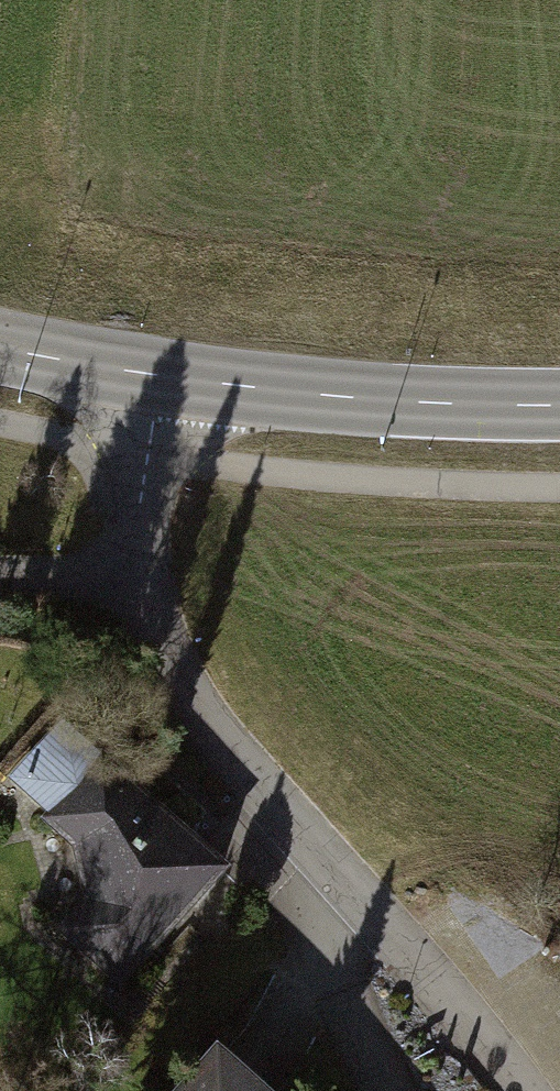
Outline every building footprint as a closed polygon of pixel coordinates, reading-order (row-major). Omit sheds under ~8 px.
[(219,871),(106,758),(33,831),(79,876),(41,914),(108,981),(219,871)] [(200,1048),(163,1090),(249,1090),(200,1048)]
